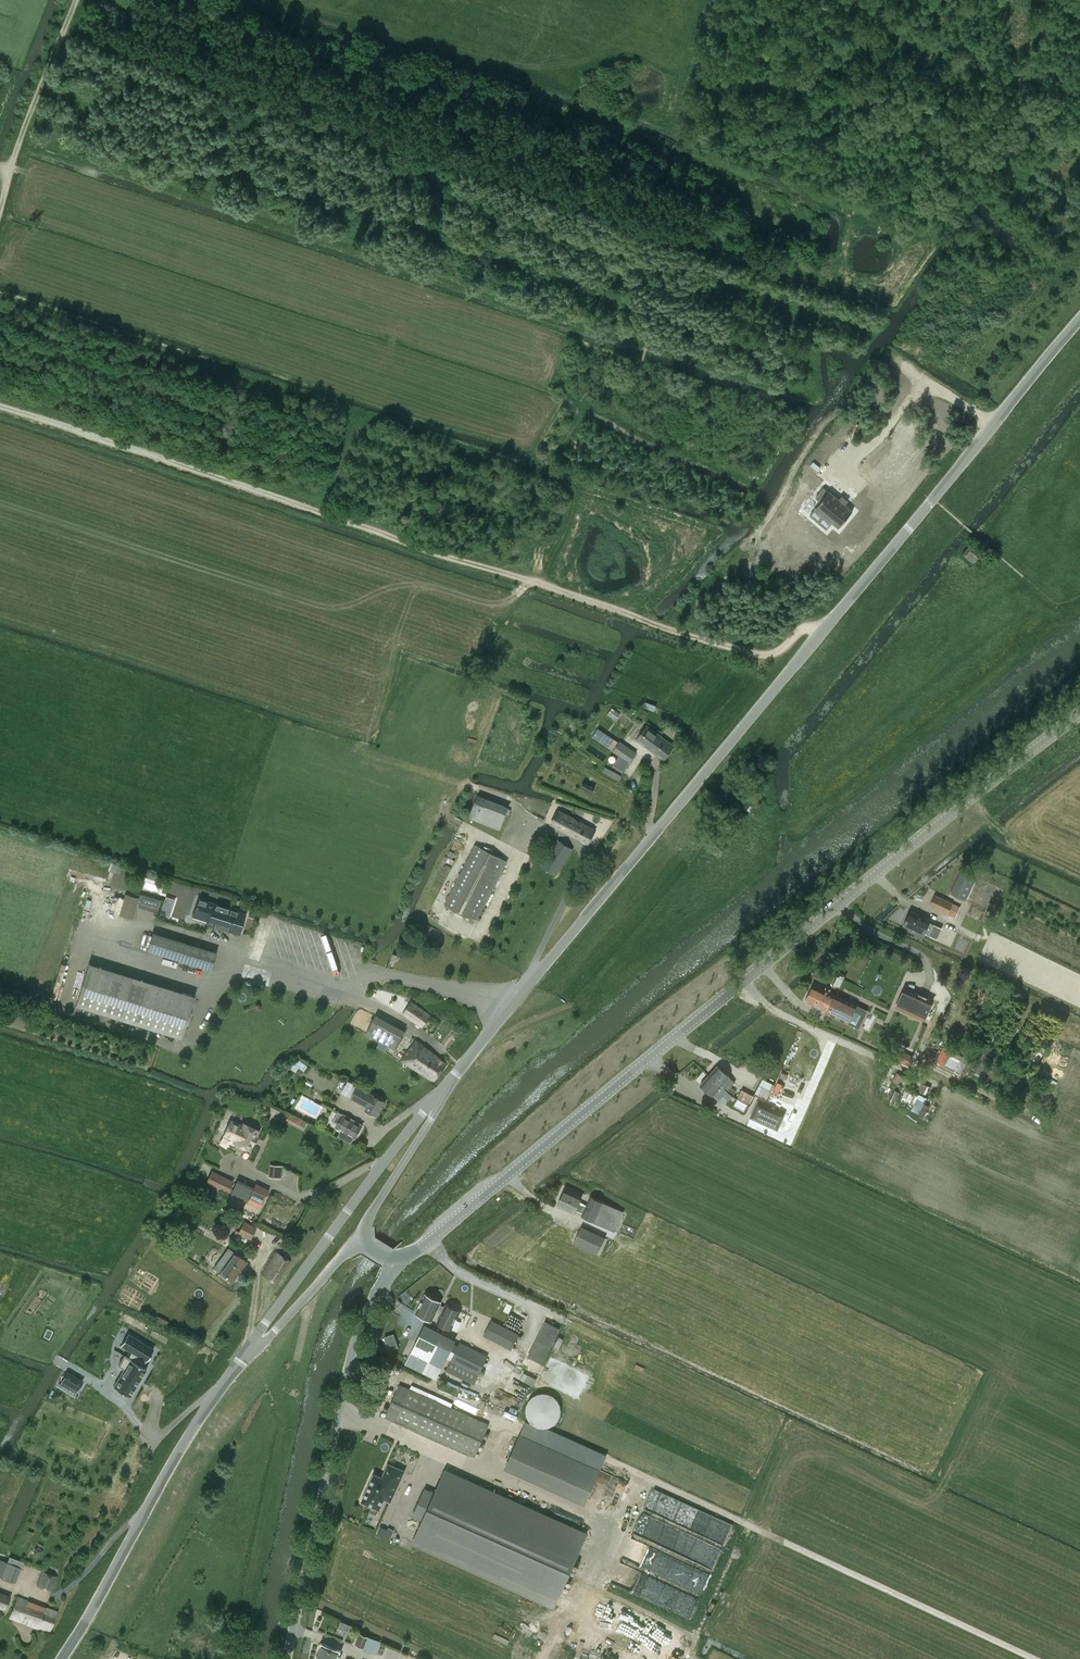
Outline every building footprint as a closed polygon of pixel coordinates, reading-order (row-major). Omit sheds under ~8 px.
[(859,423),(853,434),(857,436),(863,425),(859,423)] [(815,498),(821,502),(815,509),(839,528),(853,511),(829,492),(824,488),(815,498)] [(982,557),(970,548),(962,557),(974,567),(982,557)] [(646,702),(644,707),(654,710),(656,705),(646,702)] [(664,759),(674,746),(647,726),(637,739),(664,759)] [(630,761),(636,753),(599,728),(594,735),(630,761)] [(605,767),(603,772),(619,780),(621,776),(605,767)] [(646,775),(648,772),(641,767),(638,770),(646,775)] [(478,795),(469,818),(500,830),(509,807),(478,795)] [(768,809),(755,801),(747,813),(760,821),(768,809)] [(560,805),(558,810),(551,823),(581,839),(581,840),(586,843),(586,842),(589,843),(596,830),(564,813),(566,808),(560,805)] [(556,875),(573,849),(558,840),(541,866),(556,875)] [(726,851),(714,841),(706,851),(719,861),(726,851)] [(477,919),(507,861),(476,845),(446,903),(477,919)] [(112,863),(110,870),(127,876),(129,869),(112,863)] [(965,899),(974,880),(959,873),(950,893),(965,899)] [(98,904),(105,903),(100,884),(93,886),(98,904)] [(138,908),(159,911),(161,898),(141,894),(138,908)] [(953,902),(935,894),(930,905),(955,917),(960,907),(952,903),(953,902)] [(132,918),(138,899),(125,895),(119,914),(132,918)] [(193,914),(209,919),(207,923),(239,933),(245,914),(213,904),(213,903),(198,898),(193,914)] [(249,916),(255,918),(257,911),(251,909),(249,916)] [(911,911),(905,924),(920,932),(921,931),(926,933),(929,935),(933,925),(930,923),(925,921),(926,919),(911,911)] [(260,954),(271,920),(266,919),(255,952),(260,954)] [(191,945),(153,933),(152,936),(148,947),(147,950),(210,969),(216,952),(199,947),(200,944),(192,942),(191,945)] [(148,947),(152,936),(144,934),(140,944),(148,947)] [(186,1019),(189,1020),(192,1013),(188,1012),(194,996),(89,963),(76,1005),(181,1037),(186,1019)] [(858,1028),(866,1010),(856,1005),(857,1004),(836,993),(834,998),(813,987),(806,1001),(827,1011),(827,1013),(858,1028)] [(923,1018),(932,1000),(905,988),(896,1006),(923,1018)] [(423,1027),(431,1016),(412,1002),(404,1013),(423,1027)] [(379,1013),(368,1032),(397,1049),(408,1030),(379,1013)] [(423,1074),(437,1056),(415,1039),(413,1041),(415,1042),(402,1059),(423,1074)] [(944,1045),(935,1061),(960,1075),(966,1064),(967,1064),(970,1059),(956,1052),(944,1045)] [(441,1060),(437,1056),(423,1074),(434,1082),(447,1065),(441,1060)] [(305,1071),(308,1067),(297,1059),(291,1068),(296,1071),(299,1067),(305,1071)] [(991,1082),(997,1072),(990,1068),(989,1070),(978,1064),(973,1072),(991,1082)] [(799,1079),(804,1068),(795,1065),(781,1096),(794,1102),(803,1081),(799,1079)] [(709,1075),(732,1094),(735,1091),(731,1087),(735,1082),(729,1076),(718,1066),(709,1075)] [(891,1101),(919,1114),(927,1098),(925,1097),(930,1086),(905,1075),(905,1076),(897,1072),(893,1081),(899,1084),(891,1101)] [(732,1094),(709,1075),(700,1085),(712,1094),(713,1094),(719,1099),(723,1095),(728,1099),(732,1094)] [(762,1078),(755,1093),(767,1099),(775,1084),(762,1078)] [(385,1102),(357,1086),(348,1081),(342,1092),(368,1106),(365,1111),(377,1117),(385,1102)] [(738,1097),(750,1103),(754,1096),(742,1089),(738,1097)] [(750,1117),(777,1130),(785,1113),(757,1100),(750,1117)] [(336,1127),(341,1130),(338,1135),(351,1142),(354,1137),(355,1138),(363,1125),(344,1114),(344,1115),(339,1112),(334,1121),(338,1124),(336,1127)] [(305,1126),(307,1122),(298,1118),(296,1122),(305,1126)] [(234,1143),(248,1149),(258,1130),(244,1123),(242,1126),(230,1121),(224,1134),(226,1135),(227,1137),(230,1139),(232,1138),(236,1140),(234,1143)] [(280,1177),(282,1166),(274,1166),(273,1177),(280,1177)] [(228,1192),(233,1181),(211,1171),(206,1182),(228,1192)] [(262,1204),(266,1195),(263,1194),(266,1188),(256,1183),(246,1201),(260,1208),(262,1204)] [(565,1190),(558,1205),(575,1212),(576,1210),(583,1213),(581,1216),(615,1231),(623,1213),(589,1197),(586,1205),(580,1202),(582,1197),(565,1190)] [(250,1239),(256,1227),(244,1221),(238,1233),(250,1239)] [(574,1242),(597,1254),(605,1237),(581,1226),(574,1242)] [(233,1281),(247,1262),(233,1251),(219,1271),(233,1281)] [(276,1283),(290,1261),(277,1252),(262,1275),(276,1283)] [(426,1293),(416,1313),(432,1320),(441,1301),(426,1293)] [(439,1304),(436,1312),(441,1314),(437,1324),(451,1330),(460,1311),(446,1304),(445,1307),(439,1304)] [(519,1334),(491,1319),(483,1335),(511,1349),(519,1334)] [(425,1325),(411,1353),(442,1368),(456,1339),(425,1325)] [(545,1363),(558,1336),(542,1328),(529,1355),(545,1363)] [(130,1396),(147,1368),(143,1366),(154,1349),(128,1333),(121,1345),(132,1352),(128,1357),(124,1355),(118,1365),(124,1369),(113,1386),(130,1396)] [(446,1371),(473,1384),(487,1355),(460,1342),(446,1371)] [(145,1363),(149,1366),(157,1355),(153,1353),(145,1363)] [(62,1381),(77,1390),(83,1380),(68,1371),(62,1381)] [(535,1384),(538,1377),(526,1371),(522,1379),(535,1384)] [(385,1416),(475,1456),(489,1424),(400,1385),(385,1416)] [(544,1427),(545,1427),(547,1427),(548,1426),(550,1426),(551,1425),(552,1425),(554,1424),(555,1423),(556,1422),(557,1421),(558,1420),(559,1418),(559,1417),(560,1415),(560,1414),(561,1413),(561,1411),(561,1410),(561,1408),(560,1407),(560,1405),(560,1404),(559,1402),(558,1401),(558,1400),(557,1398),(556,1397),(554,1396),(553,1395),(552,1395),(551,1394),(549,1393),(548,1393),(546,1393),(545,1392),(542,1392),(540,1393),(539,1393),(537,1394),(536,1394),(535,1395),(533,1396),(532,1397),(531,1398),(530,1399),(529,1400),(528,1401),(528,1403),(527,1404),(527,1406),(526,1407),(526,1409),(526,1410),(526,1412),(526,1413),(527,1415),(527,1416),(528,1417),(529,1419),(529,1420),(530,1421),(531,1422),(533,1423),(534,1424),(535,1425),(536,1426),(538,1426),(539,1427),(541,1427),(542,1427),(544,1427)] [(518,1438),(505,1467),(524,1476),(537,1446),(518,1438)] [(374,1474),(362,1501),(379,1509),(387,1491),(394,1494),(404,1471),(388,1463),(384,1473),(385,1474),(383,1478),(374,1474)] [(413,1542),(554,1605),(585,1534),(445,1471),(435,1492),(425,1488),(413,1516),(422,1520),(413,1542)] [(610,1504),(617,1488),(610,1485),(604,1502),(610,1504)] [(654,1490),(655,1502),(665,1502),(664,1489),(654,1490)] [(668,1509),(694,1518),(699,1506),(672,1497),(668,1509)] [(614,1588),(693,1616),(700,1595),(702,1596),(711,1570),(712,1570),(720,1547),(675,1531),(679,1521),(644,1509),(634,1534),(615,1528),(606,1554),(624,1561),(614,1588)] [(391,1539),(395,1530),(383,1524),(378,1533),(391,1539)] [(3,1577),(16,1581),(21,1567),(7,1563),(3,1577)] [(52,1590),(56,1576),(43,1572),(38,1585),(52,1590)] [(10,1596),(0,1592),(0,1606),(5,1608),(10,1596)] [(10,1616),(50,1631),(58,1612),(18,1597),(10,1616)] [(248,1638),(250,1629),(237,1626),(234,1635),(248,1638)] [(360,1633),(355,1645),(377,1653),(381,1641),(360,1633)] [(337,1655),(338,1653),(322,1646),(317,1658),(340,1658),(341,1656),(337,1655)]
